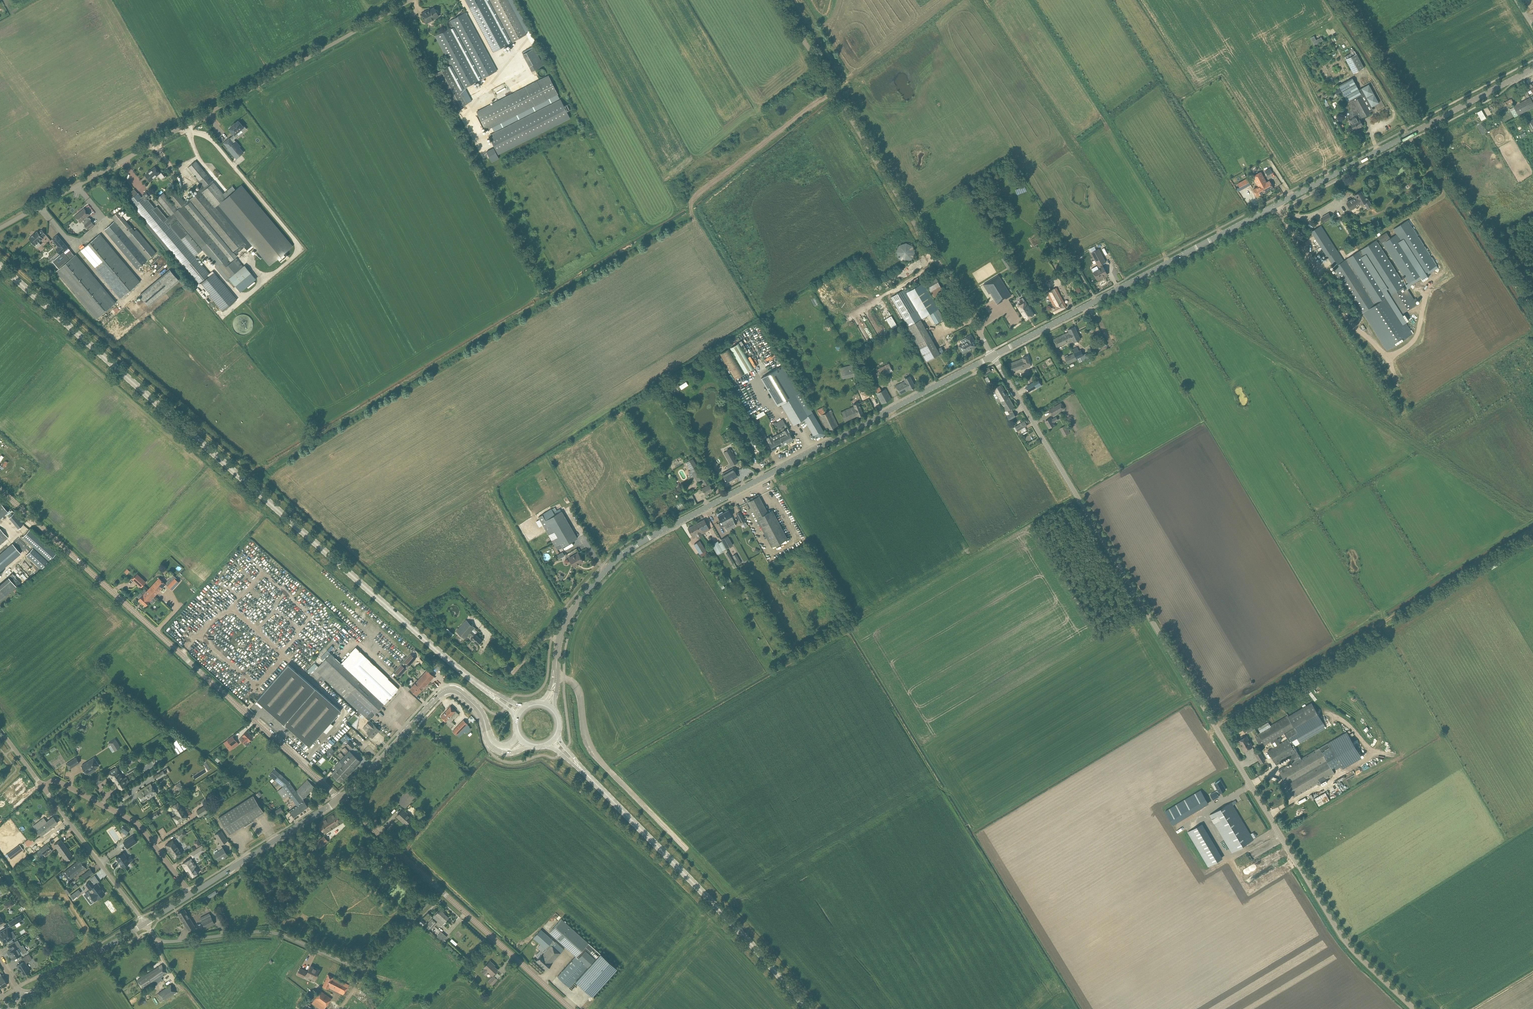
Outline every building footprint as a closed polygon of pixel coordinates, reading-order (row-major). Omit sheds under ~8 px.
[(467,4),(493,52),(508,44),(510,42),(509,40),(507,41),(485,0),(466,0),(467,4)] [(511,42),(526,34),(508,0),(489,0),(511,42)] [(426,23),(435,18),(439,16),(434,8),(430,10),(430,9),(421,14),(426,23)] [(450,25),(452,24),(482,79),(497,71),(465,12),(450,20),(451,21),(449,22),(450,25)] [(435,36),(464,89),(479,81),(478,80),(480,79),(479,77),(477,78),(450,28),(435,36)] [(1314,36),(1311,38),(1315,45),(1323,40),(1322,37),(1316,40),(1314,36)] [(523,55),(530,67),(532,71),(543,65),(534,48),(523,55)] [(1351,53),(1345,56),(1346,59),(1353,73),(1364,68),(1357,53),(1356,54),(1354,50),(1353,49),(1350,50),(1350,51),(1351,53)] [(449,67),(435,74),(455,111),(468,104),(449,67)] [(558,94),(549,75),(477,111),(486,131),(558,94)] [(1352,78),(1339,85),(1340,87),(1352,109),(1354,113),(1353,114),(1354,116),(1349,119),(1348,119),(1350,123),(1352,126),(1354,130),(1355,130),(1354,130),(1362,126),(1360,123),(1361,122),(1359,119),(1362,117),(1362,118),(1370,113),(1370,112),(1358,90),(1353,80),(1352,78)] [(1514,106),(1518,114),(1518,115),(1532,107),(1532,103),(1530,98),(1514,106)] [(561,99),(489,136),(498,154),(570,118),(567,111),(570,110),(567,104),(564,106),(561,99)] [(233,126),(229,128),(234,134),(233,135),(236,138),(247,129),(244,126),(243,127),(238,121),(235,123),(232,125),(233,126)] [(229,138),(224,143),(228,148),(236,158),(244,152),(239,147),(238,148),(229,138)] [(494,148),(486,152),(490,160),(492,163),(499,159),(498,156),(494,148)] [(130,194),(127,197),(130,200),(129,201),(137,210),(134,211),(184,271),(197,287),(196,288),(204,298),(209,294),(223,311),(237,300),(213,271),(209,274),(195,256),(202,250),(216,266),(215,267),(226,280),(232,284),(233,283),(236,286),(251,273),(245,265),(243,266),(236,258),(231,262),(230,261),(231,261),(237,256),(236,254),(245,247),(247,250),(252,245),(270,266),(279,258),(280,261),(283,259),(281,256),(283,258),(286,256),(284,254),(293,246),(241,185),(236,190),(232,186),(224,193),(212,181),(196,161),(188,167),(199,180),(197,181),(202,187),(198,190),(198,192),(186,203),(175,190),(167,196),(177,208),(176,208),(164,193),(157,198),(157,199),(156,200),(170,216),(167,218),(157,206),(155,208),(149,200),(151,198),(149,196),(151,195),(147,191),(143,194),(144,195),(142,197),(138,193),(133,198),(130,194)] [(145,175),(148,179),(150,181),(160,173),(155,167),(145,175)] [(1273,188),(1271,183),(1270,181),(1267,182),(1261,171),(1253,176),(1258,186),(1253,189),(1255,192),(1257,196),(1273,188)] [(1251,184),(1247,178),(1237,183),(1239,187),(1241,190),(1251,184)] [(1408,184),(1410,188),(1416,184),(1414,180),(1408,184)] [(1016,189),(1017,195),(1027,191),(1025,186),(1016,189)] [(1347,203),(1349,207),(1351,210),(1361,204),(1364,203),(1367,209),(1372,206),(1366,195),(1364,196),(1361,191),(1354,195),(1355,198),(1347,203)] [(84,208),(75,216),(80,222),(83,220),(86,223),(85,225),(88,229),(94,224),(91,220),(91,219),(89,217),(86,219),(86,218),(90,215),(84,208)] [(115,221),(105,230),(108,234),(137,269),(148,260),(157,253),(156,252),(155,250),(140,233),(137,230),(135,231),(126,221),(123,217),(118,211),(111,217),(115,221)] [(127,212),(123,215),(127,220),(131,216),(127,212)] [(1322,217),(1325,222),(1332,218),(1329,213),(1322,217)] [(1387,234),(1379,238),(1382,243),(1383,243),(1407,281),(1408,283),(1405,285),(1406,287),(1407,289),(1410,287),(1412,284),(1421,278),(1423,281),(1428,277),(1427,275),(1438,268),(1438,267),(1437,265),(1408,220),(1397,226),(1393,229),(1397,234),(1390,238),(1387,234)] [(1321,225),(1311,232),(1387,350),(1413,334),(1400,314),(1417,304),(1407,289),(1406,287),(1405,285),(1376,240),(1344,261),(1321,225)] [(32,236),(29,238),(35,245),(37,247),(41,245),(39,242),(43,238),(43,237),(46,234),(42,229),(39,232),(38,231),(34,234),(34,233),(32,235),(32,236)] [(1030,238),(1035,246),(1043,240),(1039,233),(1030,238)] [(80,250),(121,298),(140,281),(100,234),(80,250)] [(60,254),(52,261),(59,269),(70,259),(64,251),(68,248),(57,235),(52,239),(59,247),(55,249),(60,254)] [(915,253),(913,246),(906,243),(899,245),(896,252),(899,259),(905,262),(912,259),(915,253)] [(1099,249),(1091,253),(1095,259),(1098,266),(1099,266),(1100,269),(1099,269),(1097,266),(1092,269),(1094,272),(1093,272),(1095,276),(1098,280),(1108,274),(1105,270),(1103,267),(1102,264),(1106,262),(1102,255),(1099,249)] [(116,302),(76,255),(70,259),(59,269),(56,271),(97,319),(116,302)] [(171,269),(139,294),(149,306),(181,281),(171,269)] [(988,292),(989,294),(991,293),(997,304),(998,304),(1003,301),(1002,299),(1005,297),(1006,299),(1007,298),(1011,295),(999,275),(984,284),(988,292)] [(935,299),(945,293),(935,276),(925,282),(935,299)] [(891,297),(909,327),(920,320),(930,314),(936,324),(942,320),(936,310),(941,307),(938,302),(936,304),(924,283),(920,285),(918,283),(905,291),(904,289),(891,297)] [(1067,307),(1064,302),(1056,287),(1047,293),(1054,307),(1052,308),(1055,313),(1067,307)] [(1026,302),(1025,301),(1025,302),(1021,304),(1018,306),(1025,317),(1026,316),(1028,318),(1029,317),(1030,318),(1034,315),(1026,302)] [(252,319),(250,317),(248,316),(245,315),(243,314),(240,315),(238,316),(235,317),(234,319),(233,322),(232,325),(233,327),(234,330),(235,332),(238,334),(240,335),(243,335),(245,335),(248,334),(250,332),(252,330),(253,327),(253,325),(253,322),(252,319)] [(892,316),(886,319),(893,329),(898,326),(892,316)] [(1081,339),(1077,331),(1075,326),(1068,330),(1069,332),(1065,334),(1069,342),(1069,343),(1073,341),(1074,342),(1081,339)] [(927,333),(916,339),(929,361),(940,355),(937,349),(927,333)] [(1053,339),(1056,344),(1057,347),(1069,342),(1065,334),(1053,339)] [(971,335),(965,338),(967,341),(959,346),(963,353),(977,346),(971,335)] [(1099,349),(1106,345),(1104,341),(1097,344),(1099,349)] [(735,357),(745,373),(744,373),(745,373),(754,368),(739,342),(730,348),(731,350),(731,351),(732,353),(733,353),(734,355),(735,357)] [(732,353),(729,348),(719,354),(735,379),(744,374),(733,356),(733,355),(732,353)] [(1074,353),(1077,360),(1084,356),(1081,350),(1074,353)] [(1074,353),(1065,357),(1068,364),(1077,360),(1074,353)] [(748,357),(754,368),(757,366),(750,356),(748,357)] [(1011,372),(1016,370),(1021,368),(1021,370),(1031,366),(1027,356),(1023,357),(1023,358),(1008,364),(1011,372)] [(841,367),(843,379),(856,376),(853,364),(841,367)] [(876,372),(879,378),(893,371),(890,365),(889,366),(888,364),(876,370),(877,372),(876,372)] [(821,437),(825,434),(813,413),(798,388),(797,389),(782,366),(761,378),(778,406),(781,404),(793,424),(804,418),(814,435),(821,437)] [(895,385),(898,390),(900,394),(910,389),(910,390),(916,387),(913,383),(910,376),(904,379),(905,380),(895,385)] [(1038,380),(1031,384),(1034,389),(1038,386),(1037,384),(1039,382),(1038,380)] [(1001,385),(994,389),(996,393),(997,393),(999,397),(996,399),(998,403),(1001,401),(1008,397),(1001,385)] [(874,390),(879,399),(882,404),(891,399),(889,394),(885,388),(881,390),(879,387),(874,390)] [(863,392),(861,393),(863,398),(868,396),(867,394),(869,393),(867,388),(862,390),(863,392)] [(1008,397),(1001,401),(1007,410),(1010,414),(1007,416),(1009,420),(1011,418),(1016,416),(1011,408),(1014,406),(1008,397)] [(841,412),(843,417),(845,421),(857,416),(857,417),(863,414),(858,402),(853,405),(854,406),(841,412)] [(1049,410),(1053,416),(1065,409),(1061,402),(1049,410)] [(830,410),(826,412),(823,407),(817,410),(827,431),(838,425),(836,421),(830,410)] [(763,411),(754,416),(756,419),(765,414),(763,411)] [(1049,428),(1054,425),(1055,424),(1054,422),(1058,420),(1056,417),(1052,419),(1051,418),(1045,421),(1049,428)] [(775,423),(779,429),(786,425),(782,419),(775,423)] [(1017,432),(1023,428),(1027,425),(1025,420),(1014,427),(1017,432)] [(1064,436),(1069,433),(1065,426),(1060,429),(1064,436)] [(766,436),(761,428),(760,428),(759,427),(756,429),(757,430),(762,439),(766,436)] [(784,435),(779,438),(783,445),(793,440),(790,435),(789,433),(787,429),(783,431),(783,432),(785,435),(784,435)] [(727,432),(721,435),(726,443),(731,440),(727,434),(727,433),(727,432)] [(783,445),(779,438),(773,441),(770,436),(767,438),(773,450),(783,445)] [(755,439),(750,442),(754,449),(755,448),(758,454),(762,453),(755,439)] [(731,465),(738,462),(730,449),(724,452),(731,465)] [(686,462),(690,470),(697,481),(704,477),(698,466),(697,466),(693,458),(686,462)] [(737,476),(735,472),(733,468),(722,474),(726,482),(731,480),(731,479),(737,476),(737,477),(737,476)] [(705,478),(702,479),(706,486),(702,488),(705,494),(706,494),(709,493),(709,492),(712,490),(709,484),(705,478)] [(701,489),(692,493),(695,499),(703,495),(701,489)] [(769,516),(761,500),(759,496),(748,502),(772,547),(787,539),(774,514),(769,516)] [(8,511),(0,501),(0,518),(8,511)] [(542,514),(538,517),(555,545),(557,549),(577,538),(575,534),(561,511),(560,508),(557,510),(556,508),(552,510),(552,509),(542,514)] [(729,523),(731,528),(735,526),(733,521),(734,520),(731,516),(732,516),(728,510),(723,513),(729,523)] [(722,511),(717,514),(718,515),(720,520),(721,522),(722,521),(724,526),(727,530),(731,528),(729,523),(723,513),(722,511)] [(736,514),(741,523),(745,521),(740,512),(736,514)] [(14,513),(9,518),(18,529),(24,524),(14,513)] [(709,530),(706,524),(704,519),(696,524),(702,535),(703,535),(702,534),(709,530)] [(697,538),(702,535),(696,524),(688,528),(690,532),(693,538),(696,537),(697,538)] [(29,530),(23,537),(50,561),(56,554),(29,530)] [(727,548),(733,545),(727,536),(721,539),(727,548)] [(705,550),(699,541),(694,544),(700,553),(705,550)] [(718,541),(712,544),(717,554),(722,551),(718,541)] [(547,556),(554,552),(548,542),(541,546),(547,556)] [(0,554),(0,571),(20,553),(12,544),(0,554)] [(33,548),(26,555),(41,569),(48,562),(33,548)] [(727,557),(729,559),(728,559),(729,560),(730,561),(729,561),(730,562),(730,561),(731,564),(734,562),(728,552),(725,554),(726,554),(726,555),(727,556),(726,556),(727,557)] [(579,564),(583,561),(578,553),(569,558),(573,566),(578,563),(579,564)] [(17,578),(21,582),(26,577),(23,573),(17,578)] [(137,574),(133,579),(141,587),(146,582),(137,574)] [(179,582),(176,579),(177,578),(174,575),(165,584),(167,586),(172,590),(179,582)] [(16,587),(8,577),(0,584),(0,601),(16,587)] [(159,578),(149,589),(155,595),(166,584),(159,578)] [(142,596),(139,600),(146,606),(149,602),(150,601),(155,595),(149,589),(143,595),(142,596)] [(466,620),(459,627),(456,631),(465,639),(469,634),(473,637),(471,639),(477,645),(482,640),(472,631),(475,627),(466,620)] [(318,667),(316,670),(322,675),(324,677),(326,679),(358,710),(361,713),(362,714),(365,716),(365,717),(369,720),(375,714),(374,713),(398,688),(356,648),(341,663),(334,657),(331,653),(324,661),(318,667)] [(327,650),(320,658),(324,661),(331,653),(329,652),(329,651),(327,650)] [(405,660),(410,665),(416,658),(411,654),(405,660)] [(312,666),(307,671),(311,674),(316,670),(315,669),(317,666),(314,663),(312,666)] [(310,746),(341,711),(288,664),(257,700),(310,746)] [(395,671),(401,676),(407,669),(401,664),(395,671)] [(316,670),(311,674),(317,680),(322,675),(316,670)] [(410,689),(417,695),(422,689),(434,676),(428,670),(418,680),(410,689)] [(1258,734),(1259,736),(1256,738),(1255,738),(1259,744),(1263,742),(1264,745),(1270,741),(1271,744),(1275,742),(1277,746),(1275,747),(1272,748),(1268,751),(1276,764),(1289,756),(1293,763),(1288,766),(1286,767),(1285,768),(1281,770),(1280,771),(1295,797),(1320,782),(1322,785),(1328,782),(1326,780),(1325,779),(1334,774),(1331,768),(1322,752),(1330,747),(1341,766),(1343,769),(1362,758),(1355,746),(1353,743),(1353,742),(1350,738),(1347,732),(1327,743),(1319,748),(1302,758),(1295,746),(1326,728),(1323,723),(1311,703),(1288,716),(1287,715),(1270,725),(1260,731),(1260,732),(1258,734)] [(454,719),(456,718),(459,714),(455,711),(456,710),(451,706),(441,717),(446,721),(451,716),(454,719)] [(354,714),(347,722),(351,725),(358,718),(354,714)] [(456,735),(457,734),(459,737),(470,726),(467,724),(463,720),(453,731),(456,735)] [(370,721),(366,724),(363,728),(367,732),(372,737),(379,730),(370,721)] [(239,739),(247,746),(251,743),(249,741),(253,737),(247,731),(243,734),(242,735),(239,739)] [(227,740),(224,742),(228,748),(231,745),(237,741),(233,736),(227,740)] [(1241,747),(1244,752),(1253,746),(1246,736),(1239,740),(1242,746),(1241,747)] [(118,751),(122,749),(116,740),(110,744),(111,747),(112,746),(113,748),(115,747),(118,751)] [(1261,764),(1266,761),(1266,760),(1260,751),(1255,754),(1259,761),(1258,761),(1259,763),(1260,763),(1261,764)] [(352,753),(342,763),(351,772),(361,761),(357,758),(352,753)] [(66,763),(70,769),(80,763),(76,757),(66,763)] [(94,757),(81,766),(86,773),(87,773),(88,774),(96,770),(95,768),(99,765),(94,757)] [(336,769),(332,774),(341,782),(351,772),(342,763),(336,769)] [(113,769),(108,772),(113,780),(114,780),(119,788),(129,781),(126,777),(123,778),(117,768),(114,770),(113,769)] [(275,769),(270,775),(281,785),(283,787),(278,790),(284,799),(289,795),(297,805),(289,811),(294,817),(308,806),(304,800),(303,801),(297,793),(289,782),(286,779),(275,769)] [(163,770),(155,775),(158,780),(166,774),(163,770)] [(102,777),(101,775),(96,778),(96,777),(93,779),(96,785),(103,780),(102,777)] [(1218,790),(1210,795),(1213,799),(1219,796),(1218,794),(1226,789),(1220,780),(1214,784),(1218,790)] [(24,785),(21,787),(18,784),(10,792),(19,802),(23,799),(22,798),(29,792),(27,789),(28,789),(24,785)] [(157,793),(151,784),(137,793),(143,802),(157,793)] [(405,807),(415,797),(407,790),(398,801),(405,807)] [(1201,790),(1189,797),(1197,810),(1208,803),(1201,790)] [(123,800),(130,796),(127,791),(121,796),(123,800)] [(1325,792),(1314,798),(1319,806),(1329,800),(1325,792)] [(236,806),(247,823),(264,812),(253,795),(236,806)] [(171,807),(176,815),(173,817),(177,823),(188,816),(179,802),(171,807)] [(1212,830),(1227,855),(1253,839),(1231,802),(1215,812),(1213,809),(1208,812),(1210,815),(1208,816),(1209,818),(1211,817),(1217,827),(1212,830)] [(199,817),(209,810),(206,805),(197,811),(197,813),(199,817)] [(219,817),(230,834),(247,823),(236,806),(219,817)] [(407,826),(411,822),(413,819),(403,809),(397,816),(400,819),(401,818),(403,820),(402,821),(407,826)] [(338,811),(319,823),(320,826),(323,824),(326,828),(323,830),(325,832),(340,823),(344,820),(338,811)] [(41,836),(54,826),(58,823),(53,817),(46,822),(43,818),(39,821),(33,826),(41,836)] [(1205,823),(1189,830),(1207,867),(1222,860),(1205,823)] [(183,828),(176,833),(179,839),(187,834),(183,828)] [(215,854),(216,855),(218,860),(224,856),(224,857),(228,855),(223,848),(221,845),(228,841),(221,830),(215,835),(220,843),(217,845),(217,846),(219,851),(215,854)] [(137,841),(133,835),(124,842),(128,848),(137,841)] [(321,849),(329,841),(324,836),(316,844),(321,849)] [(30,838),(24,842),(28,847),(34,842),(30,838)] [(54,844),(65,861),(73,855),(61,839),(54,844)] [(174,858),(183,852),(174,839),(165,845),(174,858)] [(1236,858),(1240,865),(1274,848),(1270,841),(1236,858)] [(47,844),(40,850),(43,854),(50,848),(47,844)] [(23,850),(19,845),(7,854),(11,860),(23,850)] [(202,845),(190,853),(193,857),(205,850),(202,845)] [(124,853),(117,857),(121,862),(120,863),(122,867),(130,862),(133,859),(131,856),(127,858),(124,853)] [(65,871),(62,873),(68,880),(71,878),(85,867),(85,868),(85,867),(79,859),(79,860),(65,871)] [(190,859),(182,864),(187,871),(187,870),(191,877),(199,872),(190,859)] [(330,865),(325,859),(321,862),(327,868),(330,865)] [(90,881),(86,884),(89,889),(90,889),(90,890),(92,892),(88,895),(93,901),(97,899),(105,893),(97,883),(94,885),(90,881)] [(78,889),(70,895),(73,899),(81,893),(78,889)] [(108,901),(103,905),(116,921),(121,916),(108,901)] [(195,925),(185,909),(178,913),(188,930),(195,925)] [(434,918),(436,919),(442,925),(445,922),(448,918),(443,913),(444,913),(440,909),(436,914),(437,915),(434,918)] [(210,913),(200,917),(205,928),(215,924),(210,913)] [(21,914),(8,923),(11,927),(24,919),(21,914)] [(569,987),(572,983),(575,980),(592,995),(617,968),(591,944),(562,918),(550,932),(576,956),(558,976),(569,987)] [(432,919),(424,927),(429,931),(437,923),(432,919)] [(0,932),(0,939),(1,938),(4,943),(8,941),(12,939),(16,936),(12,931),(10,933),(7,928),(1,931),(0,932)] [(541,929),(534,938),(541,944),(538,947),(541,950),(545,953),(543,955),(542,954),(539,957),(536,960),(546,969),(552,963),(560,953),(564,949),(555,942),(541,929)] [(447,936),(441,931),(437,936),(443,941),(447,936)] [(7,952),(9,955),(10,955),(12,959),(16,957),(17,958),(21,955),(27,952),(22,945),(18,948),(15,942),(12,944),(8,946),(10,950),(8,951),(7,952)] [(19,973),(20,972),(22,976),(30,971),(26,963),(31,960),(31,959),(32,959),(31,958),(29,954),(22,958),(24,962),(16,966),(18,969),(19,973)] [(493,975),(494,973),(497,969),(492,965),(493,964),(490,961),(484,967),(485,968),(482,971),(485,974),(488,970),(493,975)] [(158,967),(137,980),(142,987),(151,981),(153,983),(161,977),(167,973),(162,965),(158,967)] [(316,978),(317,975),(319,970),(310,966),(307,972),(306,972),(306,971),(300,968),(298,973),(297,974),(303,977),(304,976),(307,978),(309,975),(316,978)] [(344,995),(349,985),(328,975),(326,979),(323,986),(328,989),(329,988),(344,995)] [(488,982),(492,985),(498,979),(493,975),(488,982)] [(163,1001),(173,995),(177,992),(174,987),(173,987),(171,984),(167,987),(158,994),(163,1001)] [(320,1008),(324,1008),(332,998),(321,990),(314,999),(310,997),(308,999),(312,1002),(312,1003),(320,1008)]
